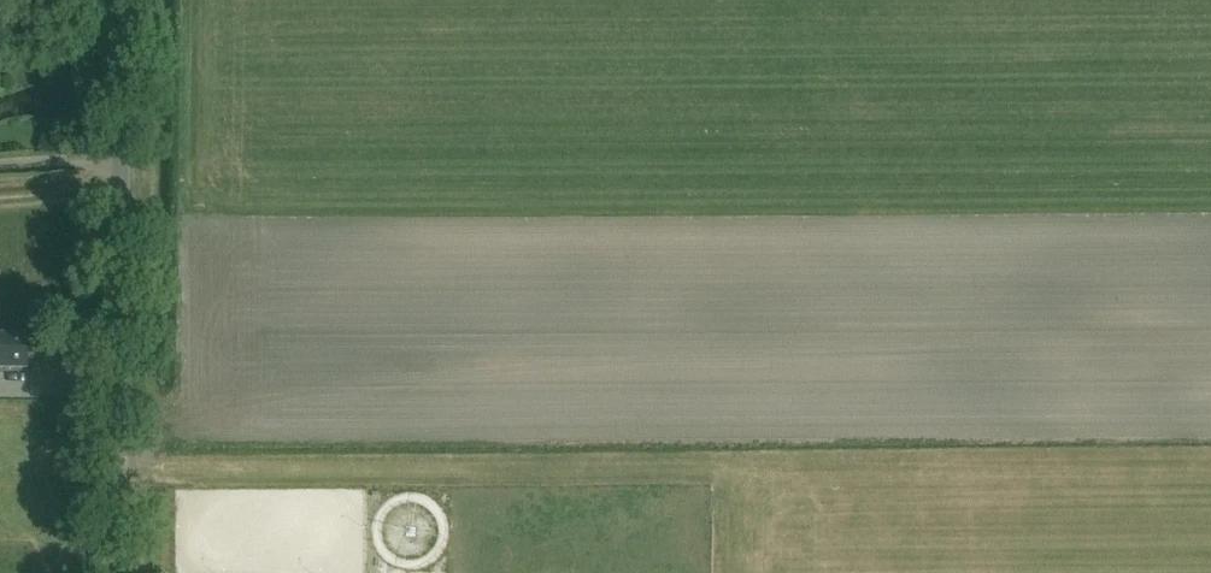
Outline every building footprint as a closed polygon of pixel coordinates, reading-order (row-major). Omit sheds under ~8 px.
[(0,334),(0,368),(28,368),(28,334),(0,334)]
